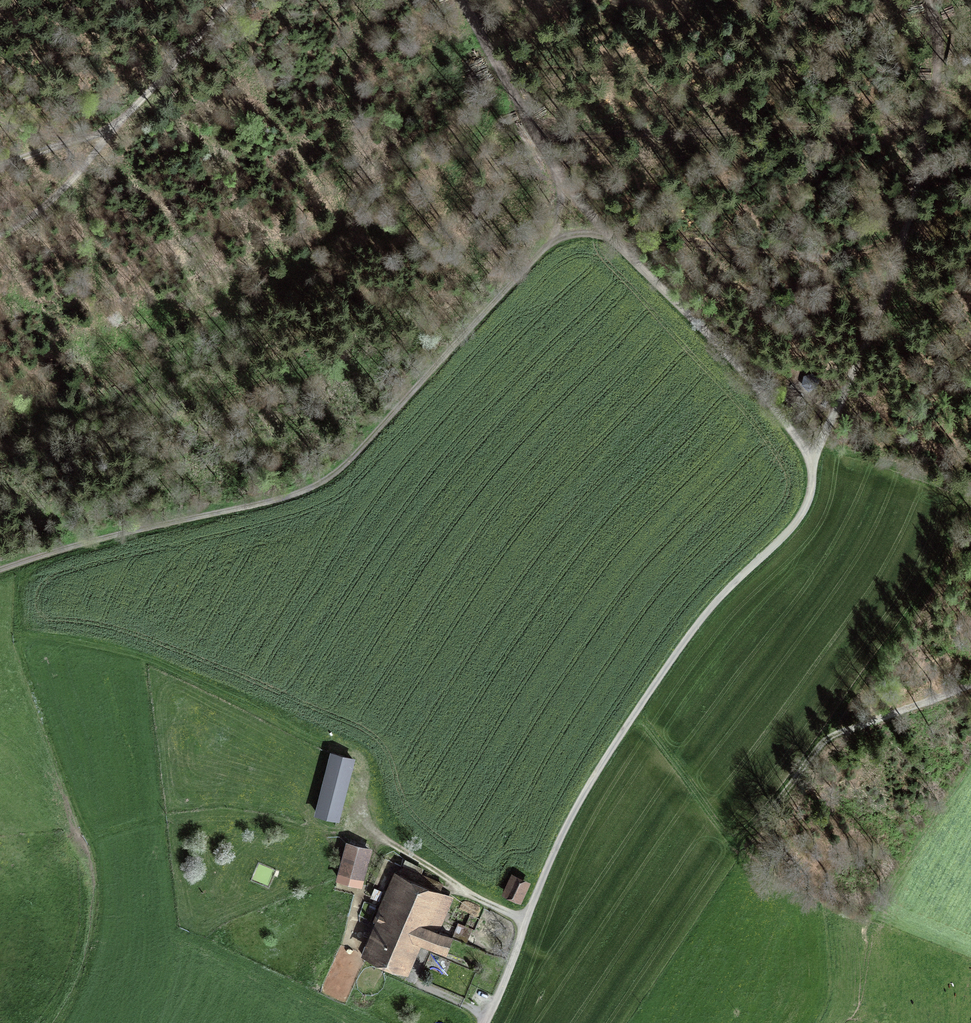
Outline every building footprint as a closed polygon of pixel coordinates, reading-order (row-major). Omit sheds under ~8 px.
[(330,753),(315,816),(340,821),(355,759),(330,753)] [(368,849),(346,844),(338,880),(361,885),(368,849)] [(530,882),(511,873),(501,894),(521,903),(530,882)] [(450,900),(398,880),(369,953),(407,967),(417,943),(474,965),(481,946),(439,929),(450,900)]
